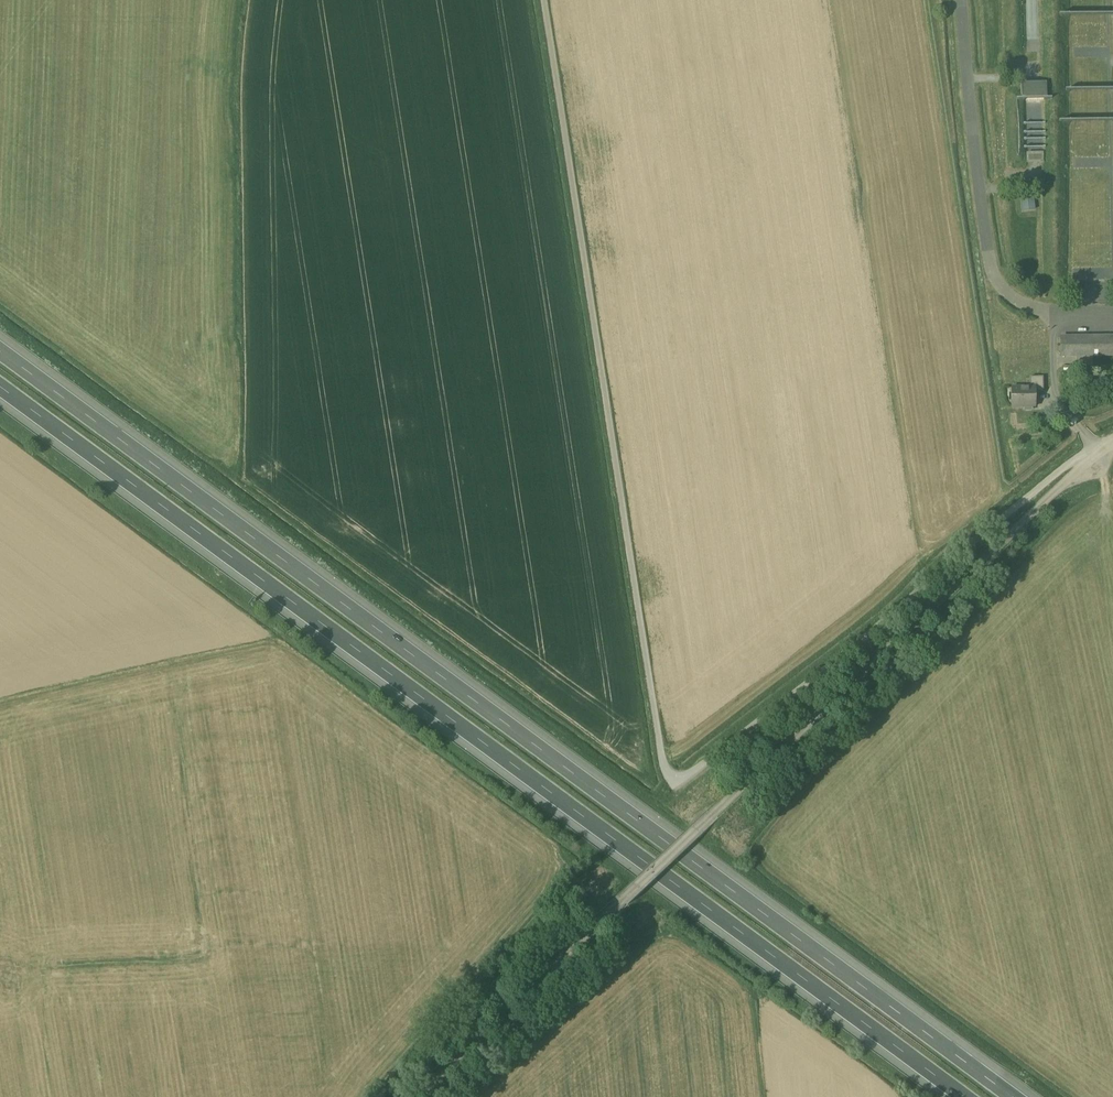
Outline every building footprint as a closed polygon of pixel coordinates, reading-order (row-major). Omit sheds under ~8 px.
[(1021,87),(1021,102),(1047,102),(1046,86),(1039,86),(1039,85),(1032,85),(1032,86),(1021,87)] [(1043,119),(1025,118),(1024,139),(1043,140),(1043,119)] [(1027,155),(1027,164),(1043,163),(1043,154),(1027,155)] [(1034,198),(1021,199),(1021,211),(1035,210),(1034,198)] [(1092,338),(1061,338),(1061,357),(1076,357),(1093,357),(1112,357),(1112,337),(1092,338)] [(1043,392),(1043,377),(1030,377),(1030,388),(1036,388),(1036,392),(1043,392)] [(1030,388),(1011,388),(1011,407),(1036,407),(1036,392),(1036,388),(1030,388)]
